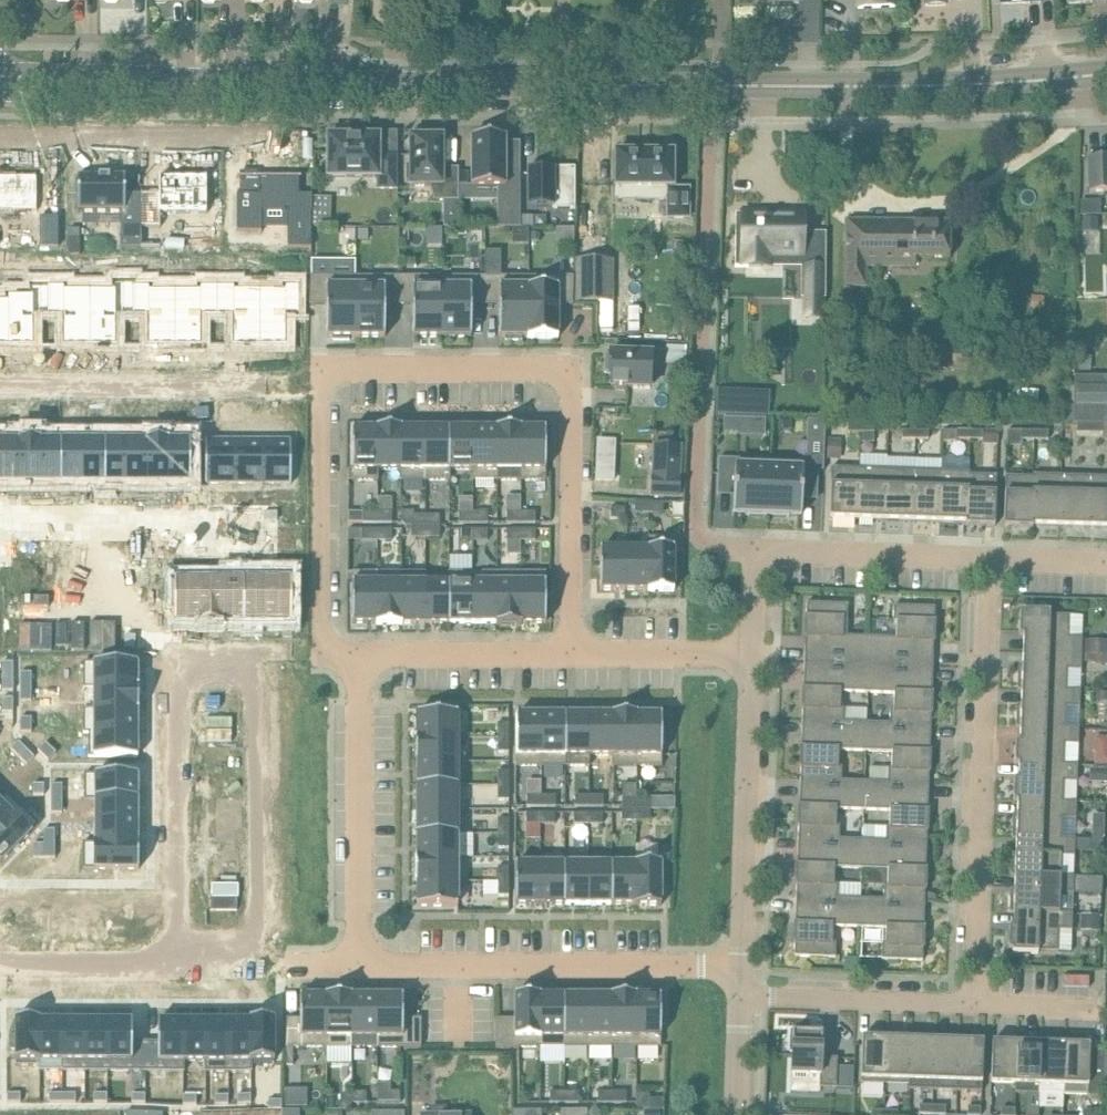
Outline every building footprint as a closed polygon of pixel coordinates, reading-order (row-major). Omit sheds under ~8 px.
[(858,9),(895,7),(895,0),(858,0),(858,9)] [(430,186),(434,199),(434,201),(459,201),(459,168),(443,168),(443,138),(432,138),(432,132),(415,132),(415,138),(411,138),(411,166),(407,166),(407,181),(411,181),(411,186),(430,186)] [(331,140),(329,140),(328,180),(378,180),(378,192),(395,192),(396,157),(378,157),(379,140),(348,140),(348,135),(331,135),(331,140)] [(505,173),(505,138),(472,138),(472,188),(499,188),(499,228),(520,228),(520,173),(505,173)] [(616,184),(616,187),(616,200),(668,200),(668,218),(689,218),(689,189),(674,189),(674,187),(674,184),(674,156),(674,153),(671,152),(671,153),(650,153),(650,152),(649,152),(649,153),(641,153),(641,152),(639,152),(639,153),(619,153),(619,152),(616,152),(616,156),(616,184)] [(1088,158),(1089,192),(1106,192),(1106,157),(1088,158)] [(553,169),(528,169),(528,207),(553,207),(553,209),(575,209),(575,168),(553,168),(553,169)] [(33,209),(33,174),(0,174),(0,171),(0,209),(33,209)] [(78,176),(78,212),(80,212),(80,211),(121,211),(121,248),(141,248),(141,195),(125,195),(126,176),(124,176),(124,177),(80,177),(80,176),(78,176)] [(237,195),(237,232),(262,232),(262,211),(288,211),(288,248),(310,248),(313,195),(299,195),(300,179),(301,179),(301,177),(258,177),(258,178),(260,178),(260,195),(237,195)] [(141,195),(141,227),(160,227),(160,214),(208,214),(208,178),(161,178),(161,195),(141,195)] [(1100,204),(1082,205),(1083,217),(1101,217),(1100,204)] [(736,214),(735,267),(762,267),(762,252),(802,252),(801,299),(824,299),(824,330),(825,330),(826,233),(809,233),(784,233),(784,215),(763,215),(763,214),(736,214)] [(38,216),(38,246),(56,246),(56,216),(38,216)] [(1099,219),(1083,219),(1084,234),(1099,234),(1099,219)] [(846,222),(846,286),(867,287),(868,264),(911,264),(911,256),(949,256),(950,222),(846,222)] [(486,276),(486,305),(499,305),(499,337),(506,337),(506,341),(523,341),(523,337),(528,337),(528,276),(501,276),(501,250),(486,250),(486,276)] [(578,260),(577,298),(599,299),(612,299),(612,260),(578,260)] [(356,277),(356,337),(385,337),(385,305),(399,305),(399,276),(356,277)] [(399,276),(399,305),(413,305),(413,337),(442,337),(442,276),(399,276)] [(442,276),(442,337),(472,337),(472,305),(486,305),(486,276),(442,276)] [(528,276),(528,337),(558,338),(558,305),(573,305),(573,276),(528,276)] [(310,277),(310,305),(327,305),(327,337),(331,337),(331,341),(350,341),(350,337),(356,337),(356,277),(310,277)] [(90,289),(90,344),(117,344),(117,314),(133,314),(133,285),(133,282),(115,282),(115,289),(90,289)] [(8,294),(8,299),(9,299),(9,344),(34,344),(34,314),(48,314),(48,285),(33,285),(33,294),(8,294)] [(48,285),(48,314),(63,314),(63,344),(90,344),(90,289),(65,289),(65,285),(48,285)] [(133,285),(133,314),(148,314),(148,344),(175,344),(175,289),(150,289),(150,285),(133,285)] [(175,289),(175,344),(202,344),(202,314),(218,314),(218,285),(200,285),(200,289),(175,289)] [(218,285),(218,314),(233,314),(233,344),(260,344),(260,289),(235,289),(235,285),(218,285)] [(260,289),(260,344),(287,344),(287,314),(300,314),(300,285),(285,285),(285,289),(260,289)] [(1045,296),(1032,296),(1032,308),(1044,308),(1045,296)] [(9,344),(9,299),(8,299),(0,299),(0,344),(9,344)] [(597,320),(597,305),(587,304),(586,320),(597,320)] [(654,342),(655,313),(627,312),(626,340),(654,342)] [(667,346),(666,364),(686,364),(686,346),(667,346)] [(605,356),(605,374),(609,374),(609,377),(612,377),(611,387),(613,387),(613,389),(627,389),(627,388),(650,389),(651,354),(610,353),(610,356),(605,356)] [(1092,359),(1080,359),(1080,374),(1092,374),(1092,359)] [(1074,377),(1074,424),(1106,424),(1106,406),(1106,377),(1074,377)] [(739,418),(725,418),(724,432),(738,433),(739,418)] [(807,421),(807,438),(824,438),(824,421),(807,421)] [(861,424),(848,424),(848,433),(861,433),(861,424)] [(861,424),(861,433),(862,433),(862,442),(874,442),(875,433),(875,424),(861,424)] [(1090,433),(1090,425),(1077,425),(1077,433),(1090,433)] [(1103,425),(1090,425),(1090,433),(1103,433),(1103,425)] [(402,470),(402,429),(402,428),(377,428),(377,429),(377,470),(402,470)] [(522,480),(522,429),(522,428),(496,428),(496,429),(496,480),(522,480)] [(377,470),(377,429),(353,429),(353,480),(377,480),(377,470)] [(425,480),(425,429),(402,429),(402,470),(402,480),(425,480)] [(448,470),(448,429),(425,429),(425,480),(448,480),(448,470)] [(473,470),(473,429),(448,429),(448,470),(473,470)] [(496,480),(496,429),(473,429),(473,470),(473,480),(496,480)] [(546,429),(522,429),(522,480),(546,480),(546,429)] [(915,440),(915,431),(902,431),(902,440),(915,440)] [(929,431),(915,431),(915,440),(929,440),(929,431)] [(943,431),(943,442),(957,442),(957,440),(970,440),(970,431),(957,431),(943,431)] [(970,431),(970,440),(983,440),(983,431),(970,431)] [(1035,440),(1035,431),(1022,431),(1022,440),(1035,440)] [(1035,431),(1035,440),(1049,440),(1049,431),(1035,431)] [(828,439),(828,460),(841,460),(842,440),(828,439)] [(18,441),(19,483),(40,483),(40,440),(18,440),(18,441)] [(40,440),(40,483),(62,483),(62,441),(42,441),(42,440),(40,440)] [(126,441),(126,483),(148,483),(148,440),(146,440),(146,441),(126,441)] [(148,440),(148,483),(169,483),(169,440),(148,440)] [(169,440),(169,483),(191,483),(191,441),(170,441),(170,440),(169,440)] [(19,483),(18,441),(0,441),(0,483),(19,483)] [(62,441),(62,483),(83,483),(83,441),(62,441)] [(83,441),(83,483),(105,483),(105,441),(83,441)] [(105,441),(105,483),(126,483),(126,441),(105,441)] [(205,441),(205,485),(234,485),(234,441),(205,441)] [(234,441),(234,485),(263,485),(263,441),(234,441)] [(263,441),(263,485),(291,485),(291,441),(263,441)] [(654,445),(652,496),(679,497),(681,446),(654,445)] [(601,450),(600,478),(613,478),(614,451),(601,450)] [(860,469),(858,520),(885,521),(887,470),(888,458),(888,456),(860,455),(860,469)] [(768,516),(770,462),(720,460),(720,459),(719,459),(718,486),(734,487),(734,514),(745,515),(745,516),(768,516)] [(817,463),(817,464),(770,462),(768,516),(790,517),(790,516),(802,517),(803,489),(818,490),(819,463),(817,463)] [(858,520),(860,469),(832,468),(830,519),(858,520)] [(887,470),(885,521),(912,522),(914,471),(887,470)] [(942,472),(914,471),(912,522),(940,522),(942,472)] [(940,522),(966,523),(967,523),(969,475),(970,475),(970,472),(942,472),(940,522)] [(967,523),(966,523),(966,526),(995,527),(997,476),(970,475),(969,475),(967,523)] [(1032,526),(1033,526),(1059,527),(1061,476),(1033,475),(1033,477),(1034,477),(1032,526)] [(1032,526),(1034,477),(1033,477),(1006,476),(1004,527),(1033,528),(1033,526),(1032,526)] [(1087,528),(1089,477),(1061,476),(1059,527),(1087,528)] [(1089,477),(1087,528),(1106,528),(1106,477),(1089,477)] [(649,514),(649,502),(635,502),(634,513),(649,514)] [(664,503),(649,502),(649,514),(663,514),(664,503)] [(611,507),(611,519),(626,518),(626,507),(611,507)] [(377,523),(377,512),(363,512),(363,523),(377,523)] [(392,512),(377,512),(377,523),(392,523),(392,512)] [(402,512),(402,524),(405,526),(411,526),(414,526),(414,512),(402,512)] [(473,523),(473,512),(459,512),(459,523),(473,523)] [(488,512),(473,512),(473,523),(488,523),(488,512)] [(521,523),(521,512),(507,512),(507,523),(521,523)] [(536,512),(521,512),(521,523),(536,523),(536,512)] [(106,514),(92,515),(92,526),(106,526),(106,514)] [(121,514),(106,514),(106,526),(121,525),(121,514)] [(162,514),(147,515),(147,526),(162,526),(162,514)] [(276,514),(276,528),(287,528),(287,514),(276,514)] [(21,515),(6,515),(6,526),(21,526),(21,515)] [(35,515),(21,515),(21,526),(35,526),(35,515)] [(63,515),(48,515),(49,526),(63,526),(63,515)] [(77,515),(63,515),(63,526),(77,526),(77,515)] [(147,515),(133,515),(133,526),(147,526),(147,515)] [(183,515),(169,515),(169,526),(183,526),(183,515)] [(440,515),(426,515),(426,526),(440,526),(440,515)] [(234,517),(220,517),(220,528),(234,528),(234,517)] [(249,517),(234,517),(234,528),(249,528),(249,517)] [(426,538),(426,526),(411,526),(411,538),(426,538)] [(440,538),(440,526),(426,526),(426,538),(440,538)] [(276,528),(276,543),(287,543),(287,528),(276,528)] [(377,540),(377,529),(363,529),(363,540),(377,540)] [(392,541),(392,529),(377,529),(377,540),(392,541)] [(473,541),(473,529),(459,530),(459,541),(473,541)] [(488,541),(488,529),(473,529),(473,541),(488,541)] [(536,529),(521,530),(521,541),(536,541),(536,529)] [(521,541),(521,530),(507,530),(507,541),(521,541)] [(199,535),(185,535),(185,546),(199,546),(199,535)] [(214,535),(199,535),(199,546),(214,546),(214,535)] [(245,535),(231,535),(231,546),(245,546),(245,535)] [(260,535),(245,535),(245,546),(260,546),(260,535)] [(674,561),(674,538),(648,538),(648,550),(648,590),(648,592),(674,592),(674,578),(677,578),(678,561),(674,561)] [(625,590),(625,550),(600,550),(600,590),(625,590)] [(648,590),(648,550),(625,550),(625,590),(648,590)] [(450,583),(450,623),(473,624),(473,572),(472,572),(472,556),(450,556),(450,583)] [(377,623),(377,572),(353,572),(353,623),(377,623)] [(402,623),(402,572),(377,572),(377,623),(377,625),(402,625),(402,623)] [(425,623),(425,583),(425,572),(402,572),(402,623),(425,623)] [(496,623),(496,572),(473,572),(473,624),(496,623)] [(522,623),(522,572),(496,572),(496,623),(496,625),(522,625),(522,623)] [(546,572),(522,572),(522,623),(546,623),(546,572)] [(222,579),(222,625),(223,625),(223,623),(244,623),(244,574),(243,574),(243,579),(222,579)] [(244,574),(244,623),(267,623),(267,574),(244,574)] [(267,574),(267,623),(292,623),(292,574),(267,574)] [(174,579),(174,623),(198,623),(198,625),(199,625),(199,579),(174,579)] [(199,579),(199,625),(222,625),(222,579),(199,579)] [(450,623),(450,583),(425,583),(425,623),(450,623)] [(805,663),(869,666),(870,637),(843,636),(844,620),(847,620),(848,605),(807,603),(805,663)] [(870,637),(869,666),(933,668),(935,608),(894,606),(893,622),(897,622),(896,638),(870,637)] [(1023,650),(1023,652),(1082,654),(1082,638),(1083,617),(1050,615),(1050,612),(1024,611),(1024,614),(1020,614),(1019,636),(1028,636),(1027,651),(1023,650)] [(1082,654),(1106,655),(1106,639),(1082,638),(1082,654)] [(1082,654),(1023,652),(1023,654),(1027,654),(1027,669),(1018,668),(1018,690),(1026,691),(1026,690),(1067,691),(1067,690),(1068,670),(1081,671),(1082,661),(1082,654)] [(1082,661),(1093,661),(1093,666),(1106,666),(1106,665),(1106,655),(1082,654),(1082,661)] [(4,663),(4,677),(15,677),(15,663),(4,663)] [(84,663),(83,688),(139,688),(139,687),(138,687),(138,663),(84,663)] [(844,708),(841,708),(841,691),(868,692),(869,666),(805,663),(803,722),(844,723),(844,708)] [(891,711),(891,725),(931,726),(933,668),(869,666),(868,692),(895,692),(895,711),(891,711)] [(22,673),(22,687),(34,687),(34,673),(22,673)] [(4,677),(4,692),(15,692),(15,677),(4,677)] [(22,687),(22,702),(34,702),(34,687),(22,687)] [(83,688),(83,710),(139,710),(139,688),(83,688)] [(1016,728),(1024,728),(1024,727),(1066,728),(1066,727),(1067,708),(1080,708),(1081,691),(1067,690),(1067,691),(1026,690),(1026,691),(1025,706),(1017,705),(1016,728)] [(1096,699),(1106,700),(1106,691),(1097,691),(1096,699)] [(3,698),(3,712),(14,712),(14,698),(3,698)] [(83,710),(83,733),(138,733),(138,711),(139,711),(139,710),(83,710)] [(458,713),(417,713),(417,737),(458,737),(458,713)] [(638,766),(638,715),(638,714),(612,714),(612,715),(612,756),(612,766),(638,766)] [(541,766),(541,715),(517,715),(517,766),(541,766)] [(565,766),(565,715),(541,715),(541,766),(565,766)] [(589,756),(589,715),(565,715),(565,766),(589,766),(589,756)] [(612,756),(612,715),(589,715),(589,756),(612,756)] [(662,715),(638,715),(638,766),(662,766),(662,744),(666,744),(666,727),(662,727),(662,715)] [(22,718),(22,732),(33,732),(33,718),(22,718)] [(838,767),(839,750),(866,750),(867,724),(844,723),(803,722),(801,780),(841,782),(842,767),(838,767)] [(498,723),(498,738),(509,738),(509,723),(498,723)] [(929,785),(931,726),(891,725),(867,724),(866,750),(893,751),(893,769),(889,769),(889,783),(929,785)] [(1015,765),(1023,765),(1023,764),(1065,765),(1065,764),(1065,745),(1079,745),(1079,728),(1066,727),(1066,728),(1024,727),(1024,728),(1024,743),(1016,743),(1015,765)] [(83,733),(83,734),(89,734),(89,758),(138,758),(138,733),(83,733)] [(458,763),(458,737),(417,737),(416,737),(416,763),(417,763),(458,763)] [(509,752),(509,738),(498,738),(498,752),(509,752)] [(1093,764),(1106,765),(1106,738),(1101,738),(1094,744),(1093,764)] [(19,743),(12,751),(19,759),(27,751),(19,743)] [(46,744),(38,751),(40,753),(48,761),(56,754),(46,744)] [(27,751),(19,759),(27,766),(35,759),(27,751)] [(458,787),(458,763),(417,763),(417,787),(458,787)] [(1022,801),(1063,803),(1063,802),(1064,782),(1077,782),(1078,765),(1065,764),(1065,765),(1023,764),(1023,765),(1023,780),(1014,780),(1014,802),(1022,802),(1022,801)] [(1089,782),(1106,783),(1106,769),(1090,768),(1089,782)] [(498,771),(498,786),(509,786),(509,771),(498,771)] [(138,774),(85,774),(85,799),(138,799),(138,774)] [(836,826),(836,809),(864,809),(865,782),(841,782),(801,780),(798,838),(839,840),(839,826),(836,826)] [(927,843),(929,785),(889,783),(865,782),(864,809),(891,810),(891,828),(887,828),(887,842),(927,843)] [(52,785),(52,800),(63,800),(63,785),(52,785)] [(45,786),(34,786),(34,797),(45,797),(45,786)] [(509,800),(509,786),(498,786),(498,800),(509,800)] [(458,811),(458,787),(417,787),(417,811),(458,811)] [(0,803),(0,830),(22,808),(21,807),(20,807),(8,795),(0,803)] [(542,807),(542,796),(527,796),(527,807),(542,807)] [(556,796),(542,796),(542,807),(556,807),(556,796)] [(589,807),(589,796),(575,796),(575,807),(589,807)] [(604,796),(589,796),(589,807),(604,807),(604,796)] [(138,799),(85,799),(85,801),(96,801),(96,822),(138,822),(138,799)] [(637,810),(637,799),(622,799),(622,810),(636,810),(637,810)] [(651,799),(637,799),(637,810),(650,810),(651,810),(651,799)] [(52,800),(52,814),(63,814),(63,800),(52,800)] [(1022,802),(1021,817),(1013,817),(1012,839),(1021,839),(1021,838),(1062,840),(1062,839),(1063,819),(1076,819),(1077,802),(1063,802),(1063,803),(1022,801),(1022,802)] [(0,830),(0,864),(40,825),(22,808),(0,830)] [(636,813),(636,810),(622,810),(622,813),(621,821),(636,821),(636,813)] [(637,810),(636,810),(636,813),(636,821),(650,821),(650,810),(637,810)] [(458,835),(458,811),(417,811),(417,835),(458,835)] [(541,824),(541,813),(526,813),(526,824),(541,824)] [(555,813),(541,813),(541,824),(555,824),(555,813)] [(588,824),(588,813),(574,813),(574,824),(588,824)] [(603,813),(588,813),(588,824),(603,824),(603,813)] [(498,819),(498,834),(509,834),(509,819),(498,819)] [(96,843),(83,843),(83,845),(139,845),(139,843),(138,843),(138,822),(96,822),(96,843)] [(1094,828),(1093,836),(1105,836),(1106,828),(1094,828)] [(44,831),(44,845),(55,845),(55,831),(44,831)] [(509,848),(509,834),(498,834),(498,848),(509,848)] [(458,857),(458,835),(417,835),(417,857),(458,857)] [(834,885),(834,867),(862,867),(863,841),(839,840),(798,838),(796,897),(837,898),(837,885),(834,885)] [(1012,854),(1011,876),(1019,877),(1019,875),(1061,877),(1061,876),(1074,876),(1075,848),(1092,848),(1092,840),(1075,840),(1075,839),(1062,839),(1062,840),(1021,838),(1021,839),(1020,855),(1012,854)] [(925,902),(927,843),(887,842),(863,841),(862,867),(865,867),(865,885),(885,885),(884,900),(925,902)] [(33,845),(33,859),(44,859),(44,845),(33,845)] [(44,845),(44,859),(55,859),(55,845),(44,845)] [(139,845),(83,845),(84,870),(139,870),(139,845)] [(458,883),(458,857),(417,857),(416,857),(416,882),(417,882),(458,883)] [(635,860),(635,862),(635,905),(635,906),(661,906),(661,860),(635,860)] [(540,905),(540,862),(516,862),(516,905),(540,905)] [(563,905),(564,862),(540,862),(540,905),(563,905)] [(587,905),(587,862),(564,862),(563,905),(587,905)] [(611,905),(611,862),(587,862),(587,905),(611,905)] [(635,905),(635,862),(611,862),(611,905),(635,905)] [(498,867),(498,881),(509,881),(509,867),(498,867)] [(1010,913),(1018,914),(1018,913),(1059,914),(1059,913),(1073,914),(1073,894),(1074,891),(1074,876),(1061,876),(1061,877),(1019,875),(1019,877),(1019,892),(1010,891),(1010,913)] [(1074,876),(1074,891),(1101,891),(1102,877),(1074,876)] [(509,896),(509,881),(498,881),(498,896),(509,896)] [(458,906),(458,883),(417,882),(417,906),(458,906)] [(833,943),(833,926),(860,927),(861,899),(837,898),(796,897),(794,957),(836,958),(836,943),(833,943)] [(923,961),(925,902),(884,900),(861,899),(860,927),(886,928),(886,945),(882,945),(881,960),(923,961)] [(1018,913),(1018,914),(1017,929),(1009,929),(1008,950),(1012,950),(1012,953),(1038,954),(1038,951),(1058,952),(1071,953),(1072,931),(1073,914),(1059,913),(1059,914),(1018,913)] [(1082,914),(1082,930),(1101,931),(1101,915),(1082,914)] [(326,1047),(326,1063),(353,1063),(353,1047),(353,996),(353,995),(326,995),(326,996),(326,1047)] [(496,1019),(496,1047),(541,1047),(541,996),(541,995),(515,995),(515,1019),(496,1019)] [(637,1048),(637,996),(637,995),(611,995),(611,996),(611,1047),(637,1048)] [(300,1019),(300,1047),(326,1047),(326,996),(300,996),(300,1019)] [(353,996),(353,1047),(377,1047),(377,1037),(377,996),(353,996)] [(377,1037),(377,1047),(403,1048),(403,1019),(403,996),(377,996),(377,1037)] [(565,1047),(565,996),(541,996),(541,1047),(565,1047)] [(588,1047),(588,996),(565,996),(565,1047),(588,1047)] [(611,1047),(611,996),(588,996),(588,1047),(611,1047)] [(661,996),(637,996),(637,1048),(661,1048),(661,1025),(664,1025),(664,1008),(661,1008),(661,996)] [(16,1036),(12,1036),(12,1050),(16,1050),(16,1066),(39,1066),(39,1072),(40,1072),(40,1019),(16,1019),(16,1036)] [(40,1019),(40,1072),(62,1072),(62,1021),(41,1021),(41,1019),(40,1019)] [(229,1021),(229,1072),(251,1071),(251,1019),(250,1019),(250,1021),(229,1021)] [(251,1019),(251,1071),(252,1071),(252,1061),(275,1061),(275,1019),(251,1019)] [(287,1019),(287,1047),(294,1047),(300,1047),(300,1019),(287,1019)] [(403,1019),(403,1048),(421,1048),(421,1019),(403,1019)] [(62,1021),(62,1072),(85,1072),(85,1021),(62,1021)] [(85,1021),(85,1072),(108,1072),(108,1021),(85,1021)] [(108,1021),(108,1072),(146,1072),(146,1042),(133,1042),(133,1021),(108,1021)] [(146,1042),(146,1072),(183,1072),(183,1021),(158,1021),(158,1041),(146,1042)] [(183,1021),(183,1072),(185,1072),(185,1061),(205,1061),(205,1072),(206,1072),(206,1021),(183,1021)] [(206,1021),(206,1072),(208,1072),(229,1072),(229,1021),(206,1021)] [(791,1038),(790,1052),(792,1052),(791,1075),(820,1076),(819,1088),(837,1089),(854,1089),(855,1067),(838,1066),(838,1058),(822,1058),(823,1033),(814,1033),(814,1031),(799,1031),(799,1033),(793,1032),(793,1038),(791,1038)] [(886,1084),(888,1038),(862,1037),(861,1083),(886,1084)] [(911,1081),(910,1081),(911,1039),(888,1038),(886,1084),(909,1085),(910,1085),(911,1081)] [(933,1081),(935,1040),(911,1039),(910,1081),(911,1081),(910,1085),(909,1085),(909,1089),(933,1090),(933,1081)] [(957,1082),(959,1041),(935,1040),(933,1081),(933,1090),(957,1090),(957,1082)] [(982,1083),(984,1041),(959,1041),(957,1082),(957,1090),(981,1091),(982,1083)] [(991,1084),(1016,1084),(1018,1043),(993,1042),(991,1084)] [(1040,1085),(1041,1044),(1018,1043),(1016,1084),(1016,1092),(1039,1093),(1040,1085)] [(1063,1086),(1065,1044),(1041,1044),(1040,1085),(1039,1093),(1063,1094),(1063,1086)] [(1102,1095),(1103,1051),(1090,1050),(1090,1045),(1065,1044),(1063,1086),(1063,1094),(1102,1095)] [(816,1093),(816,1077),(787,1077),(787,1092),(816,1093)] [(352,1103),(367,1103),(367,1092),(352,1092),(352,1095),(352,1103)] [(564,1103),(564,1092),(550,1092),(550,1103),(564,1103)] [(579,1092),(564,1092),(564,1103),(579,1103),(579,1092)] [(612,1103),(612,1092),(598,1092),(598,1103),(612,1103)] [(627,1092),(612,1092),(612,1103),(627,1103),(627,1092)] [(380,1093),(380,1103),(401,1103),(401,1093),(380,1093)] [(7,1094),(7,1103),(21,1103),(21,1094),(7,1094)] [(62,1094),(49,1094),(49,1103),(62,1103),(62,1094)] [(62,1094),(62,1103),(76,1103),(76,1094),(62,1094)] [(94,1094),(94,1103),(107,1103),(107,1094),(94,1094)] [(132,1094),(132,1103),(146,1103),(146,1094),(132,1094)] [(197,1094),(183,1094),(183,1103),(197,1103),(197,1094)] [(229,1094),(215,1094),(215,1103),(229,1103),(229,1094)] [(238,1094),(238,1103),(251,1103),(251,1094),(238,1094)] [(341,1110),(352,1110),(352,1103),(352,1095),(341,1095),(341,1110)] [(650,1110),(664,1110),(664,1099),(650,1099),(650,1110)] [(282,1110),(282,1101),(269,1101),(269,1110),(282,1110)] [(920,1105),(919,1114),(932,1114),(933,1106),(920,1105)] [(470,1114),(445,1114),(445,1106),(432,1106),(432,1114),(422,1114),(470,1114)] [(932,1114),(941,1114),(946,1114),(946,1106),(933,1106),(932,1114)]
